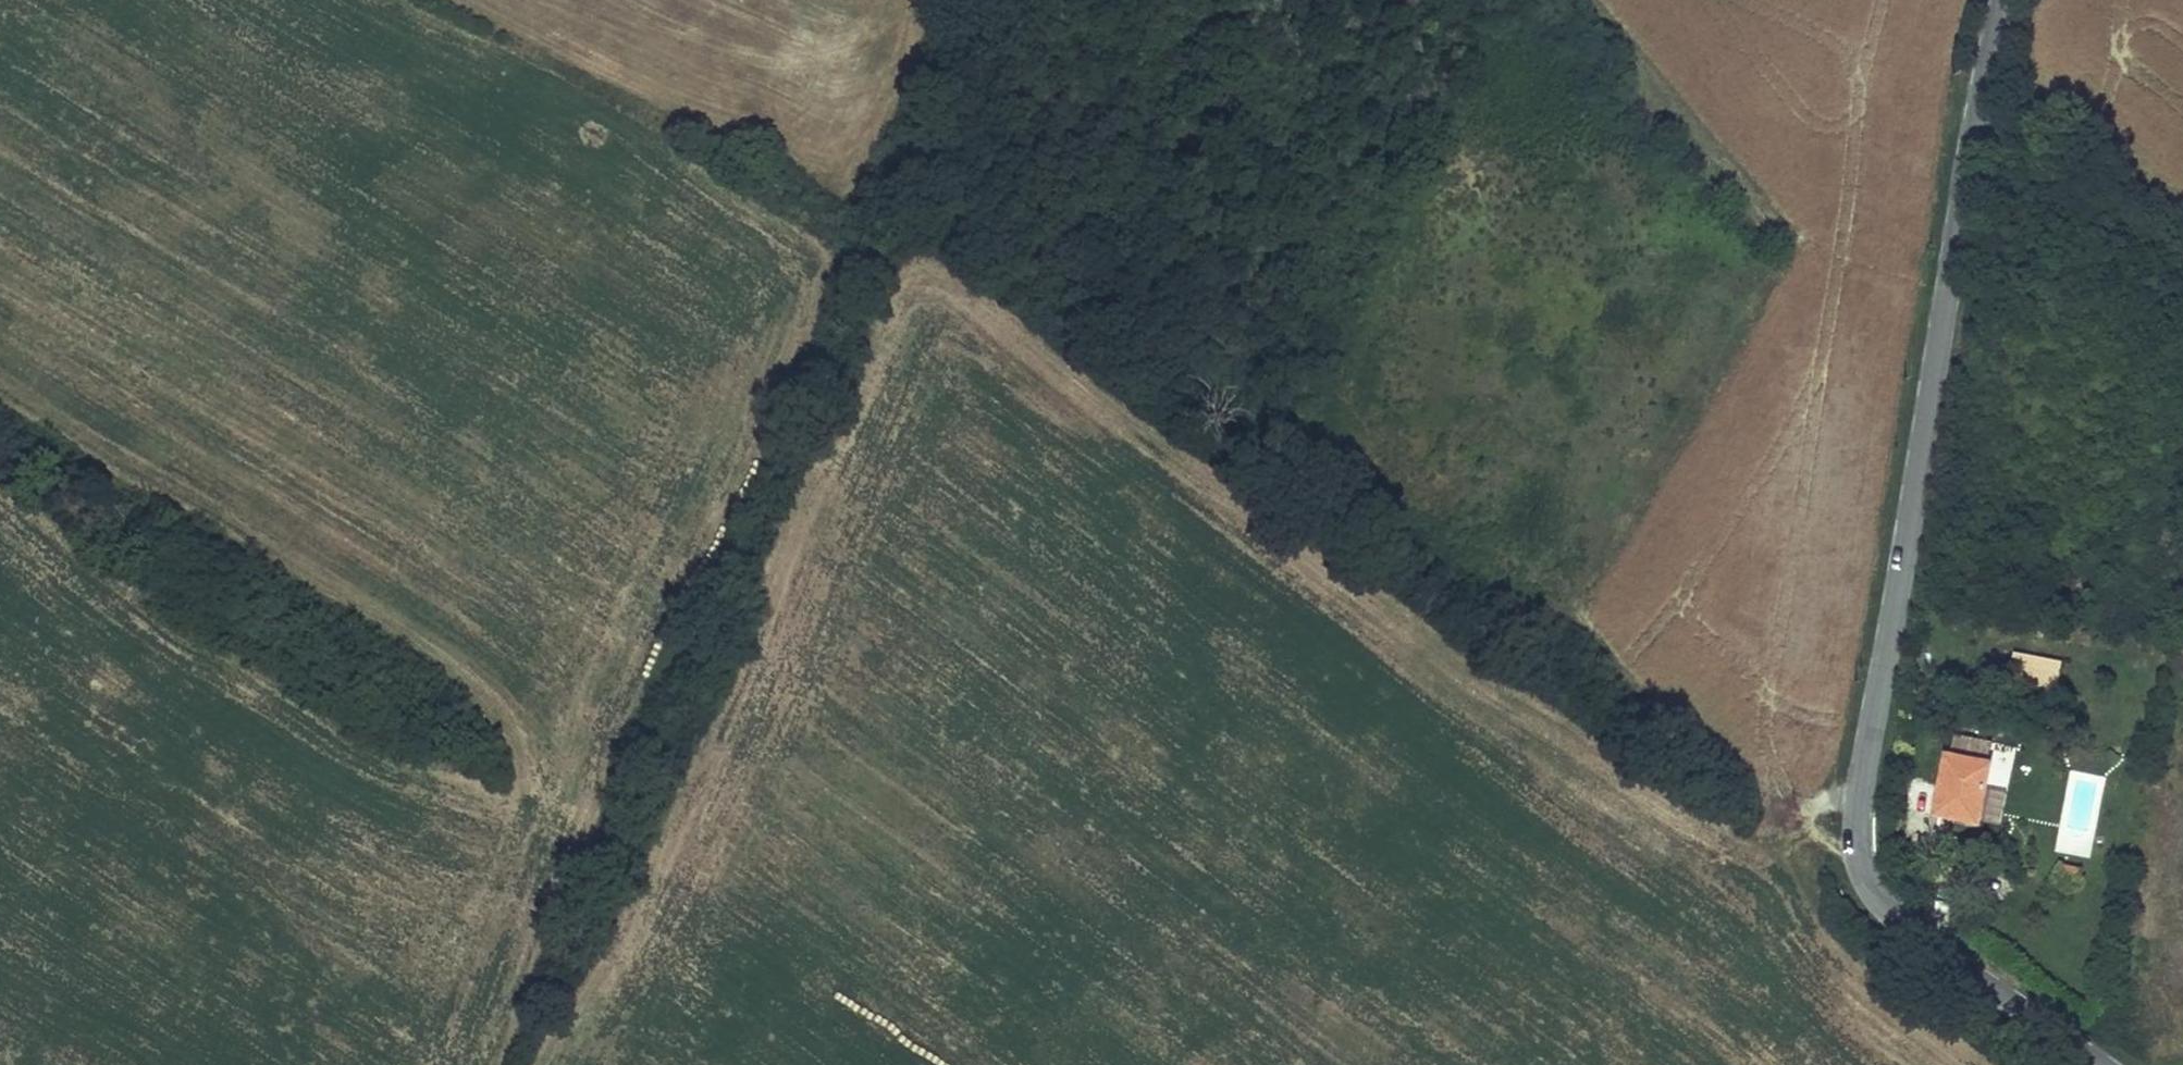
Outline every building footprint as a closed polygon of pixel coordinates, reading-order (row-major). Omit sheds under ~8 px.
[(2015,685),(2058,690),(2062,660),(2019,654),(2015,685)] [(2015,665),(1988,659),(1984,678),(2011,683),(2015,665)] [(2011,713),(1994,709),(1992,721),(2008,725),(2011,713)] [(1963,734),(1959,750),(1989,758),(1993,742),(1963,734)] [(1992,763),(1950,755),(1938,814),(1980,823),(1992,763)]
